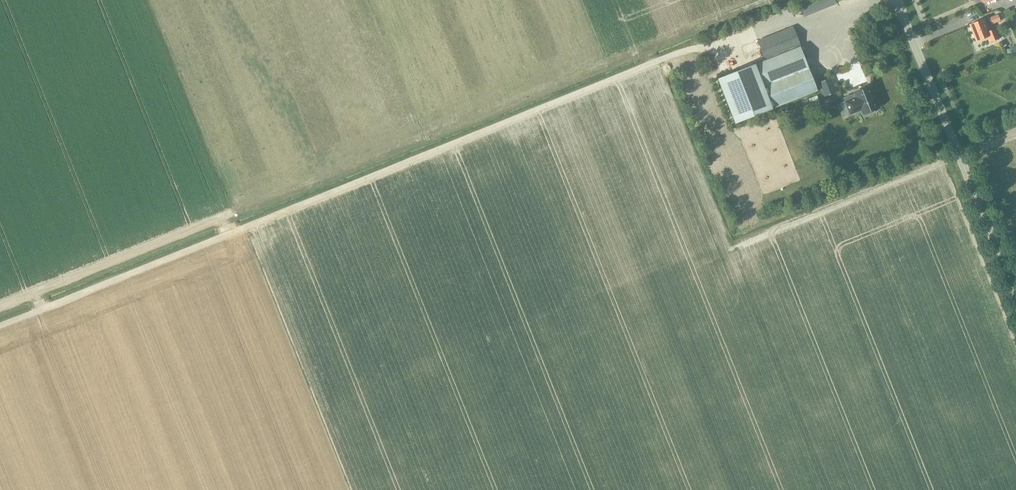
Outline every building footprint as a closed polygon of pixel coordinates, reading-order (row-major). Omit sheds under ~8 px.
[(836,4),(834,0),(803,0),(798,2),(804,17),(836,4)] [(983,19),(969,24),(975,41),(986,37),(988,43),(998,39),(995,29),(988,32),(986,26),(999,21),(997,15),(984,19),(983,19)] [(800,47),(792,27),(758,41),(765,60),(754,64),(772,108),(817,91),(800,47)] [(754,64),(717,79),(734,123),(772,109),(772,108),(754,64)] [(824,97),(836,92),(830,78),(818,83),(824,97)] [(855,97),(844,101),(849,114),(861,110),(862,114),(866,113),(867,115),(874,112),(874,109),(877,108),(869,87),(854,93),(855,97)]
